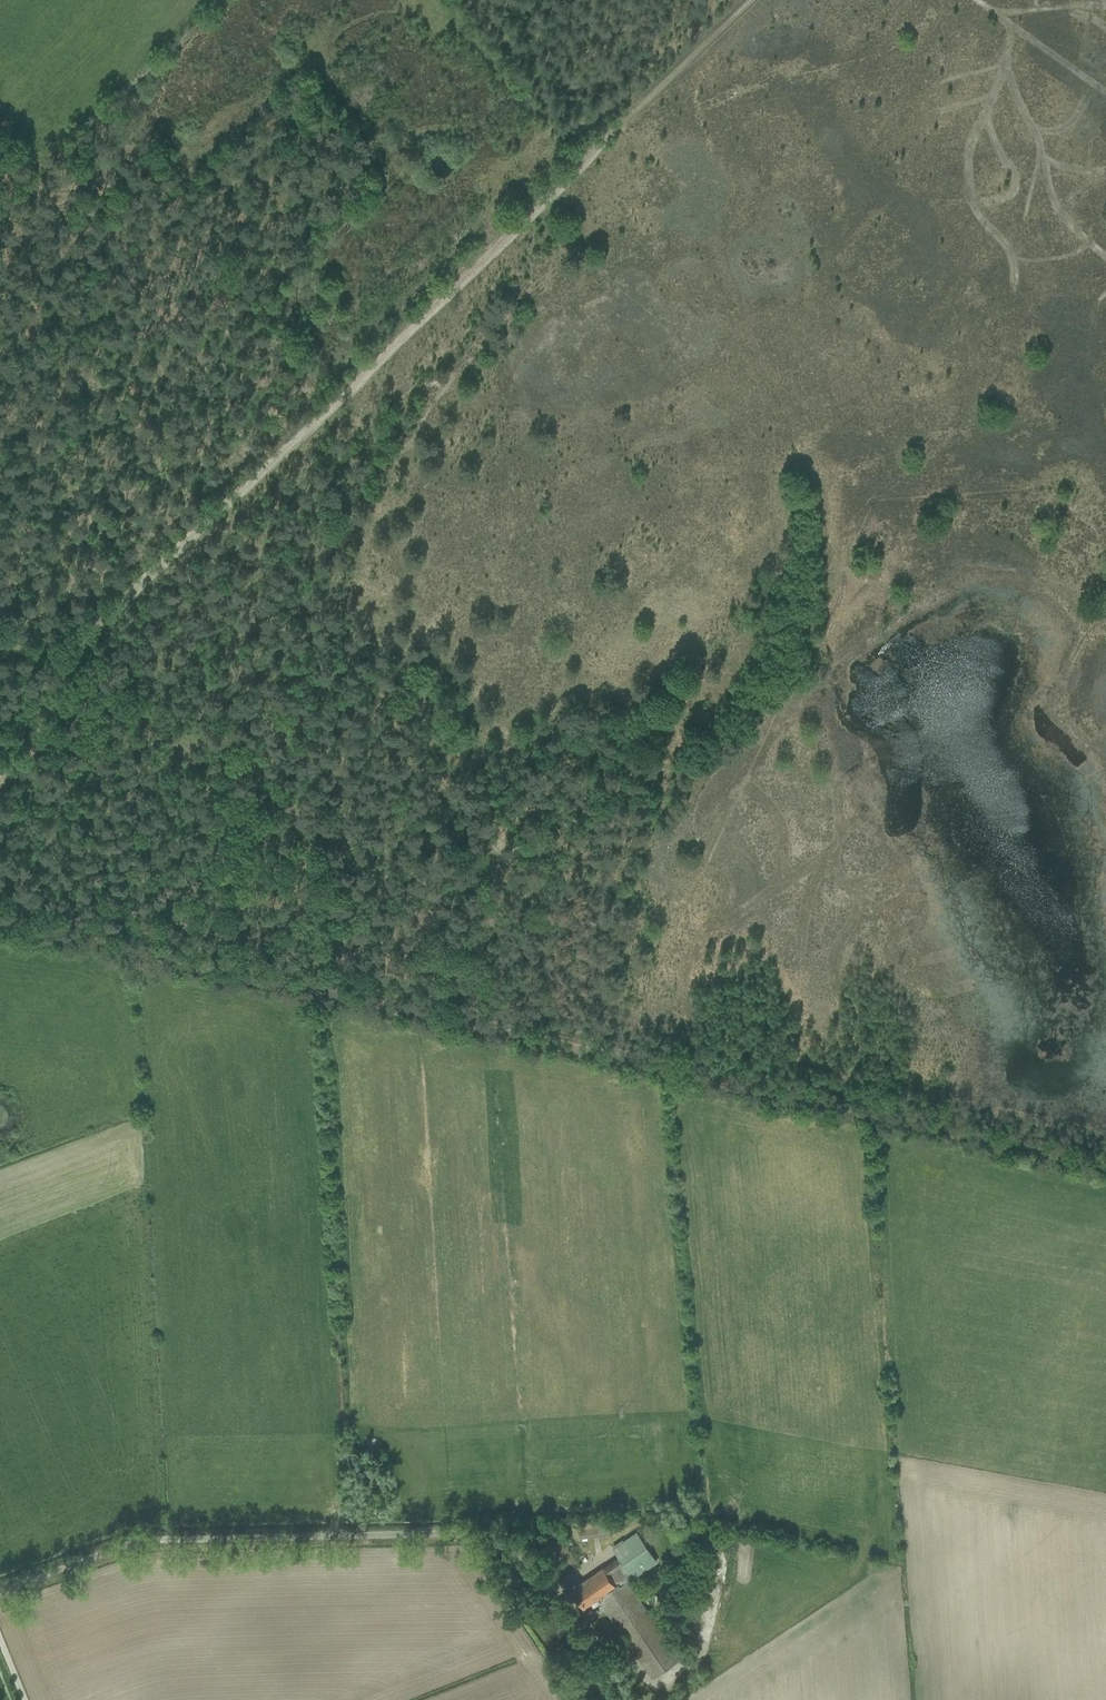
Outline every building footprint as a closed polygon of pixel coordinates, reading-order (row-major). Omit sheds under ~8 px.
[(632,1547),(586,1579),(570,1590),(585,1611),(592,1606),(590,1603),(598,1598),(652,1678),(680,1658),(627,1581),(656,1561),(637,1533),(626,1540),(632,1547)] [(589,1622),(597,1633),(608,1625),(601,1614),(589,1622)]
